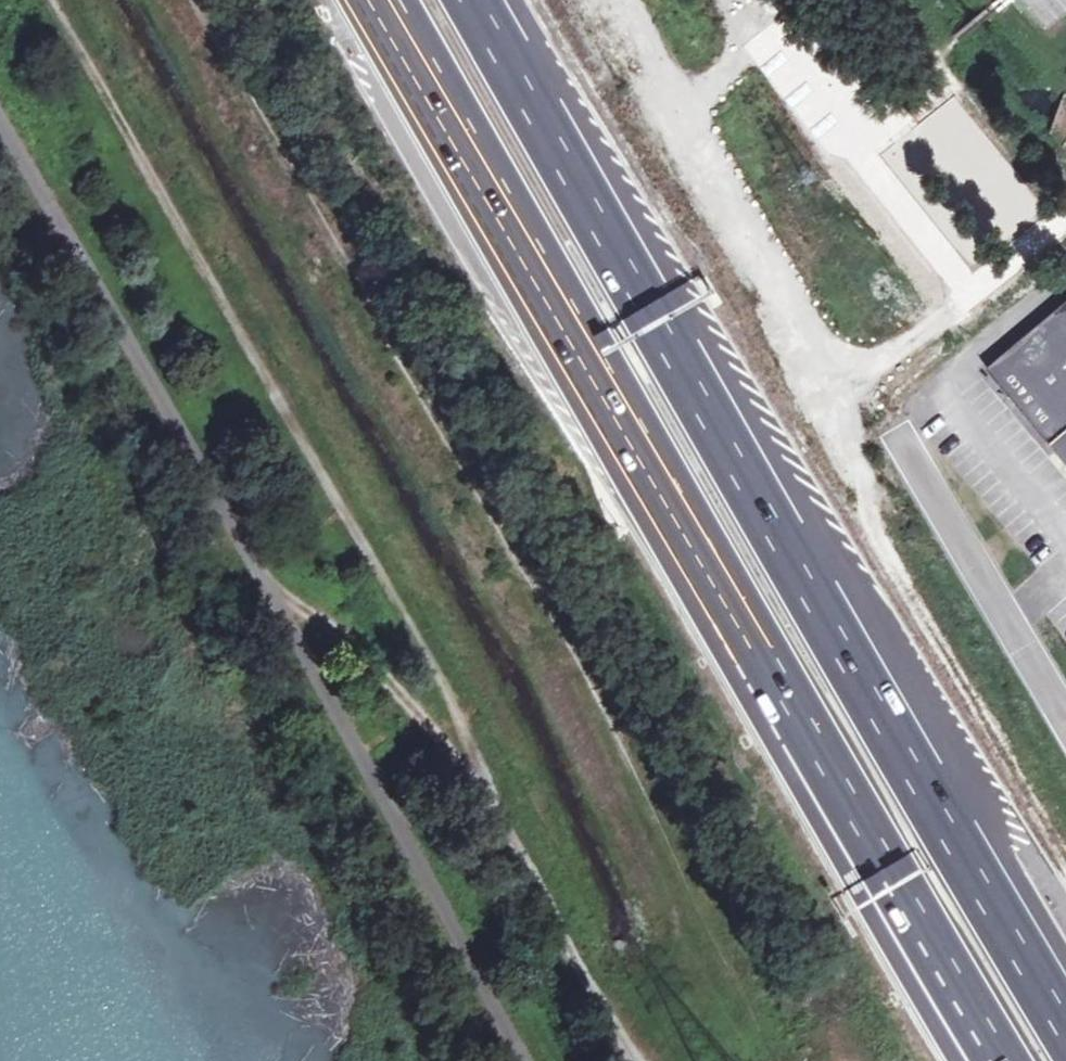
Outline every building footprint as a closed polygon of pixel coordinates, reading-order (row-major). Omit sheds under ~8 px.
[(989,368),(1065,461),(1065,303),(989,368)]
